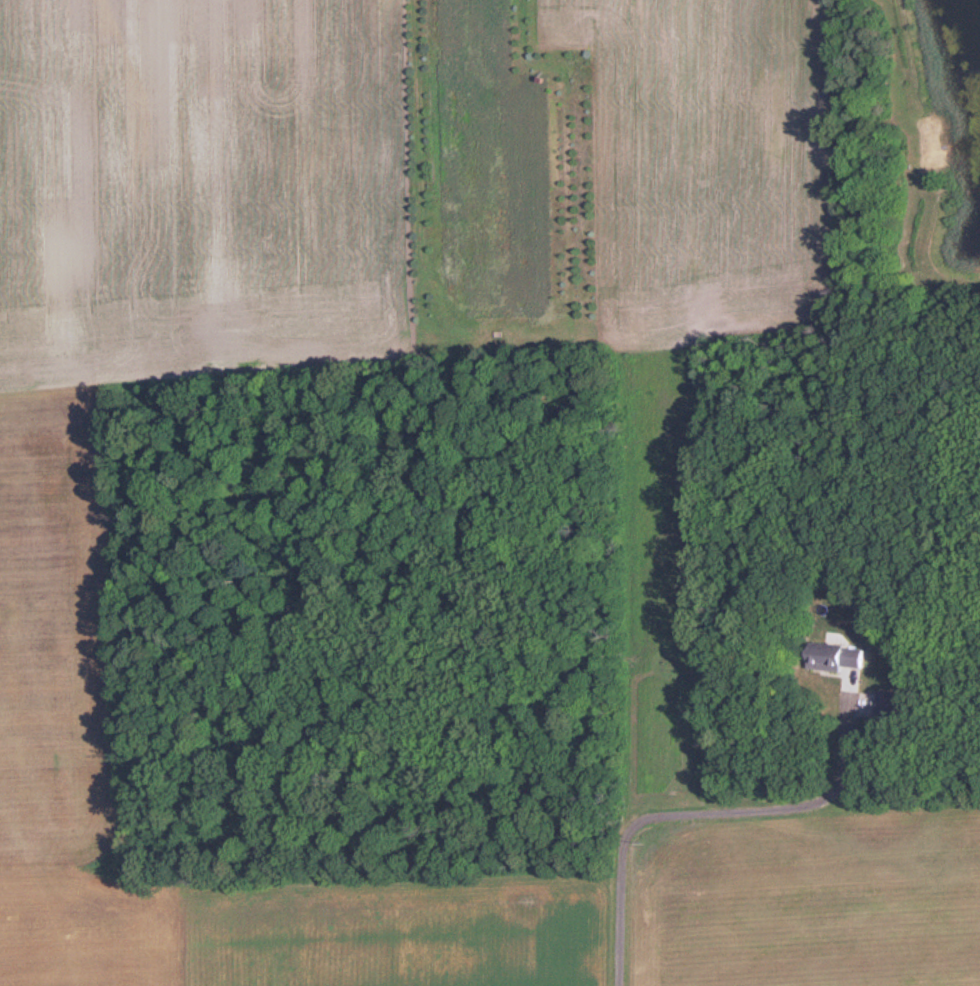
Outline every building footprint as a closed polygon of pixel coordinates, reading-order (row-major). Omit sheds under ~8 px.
[(864,667),(866,647),(813,642),(810,667),(845,670),(845,665),(864,667)]
